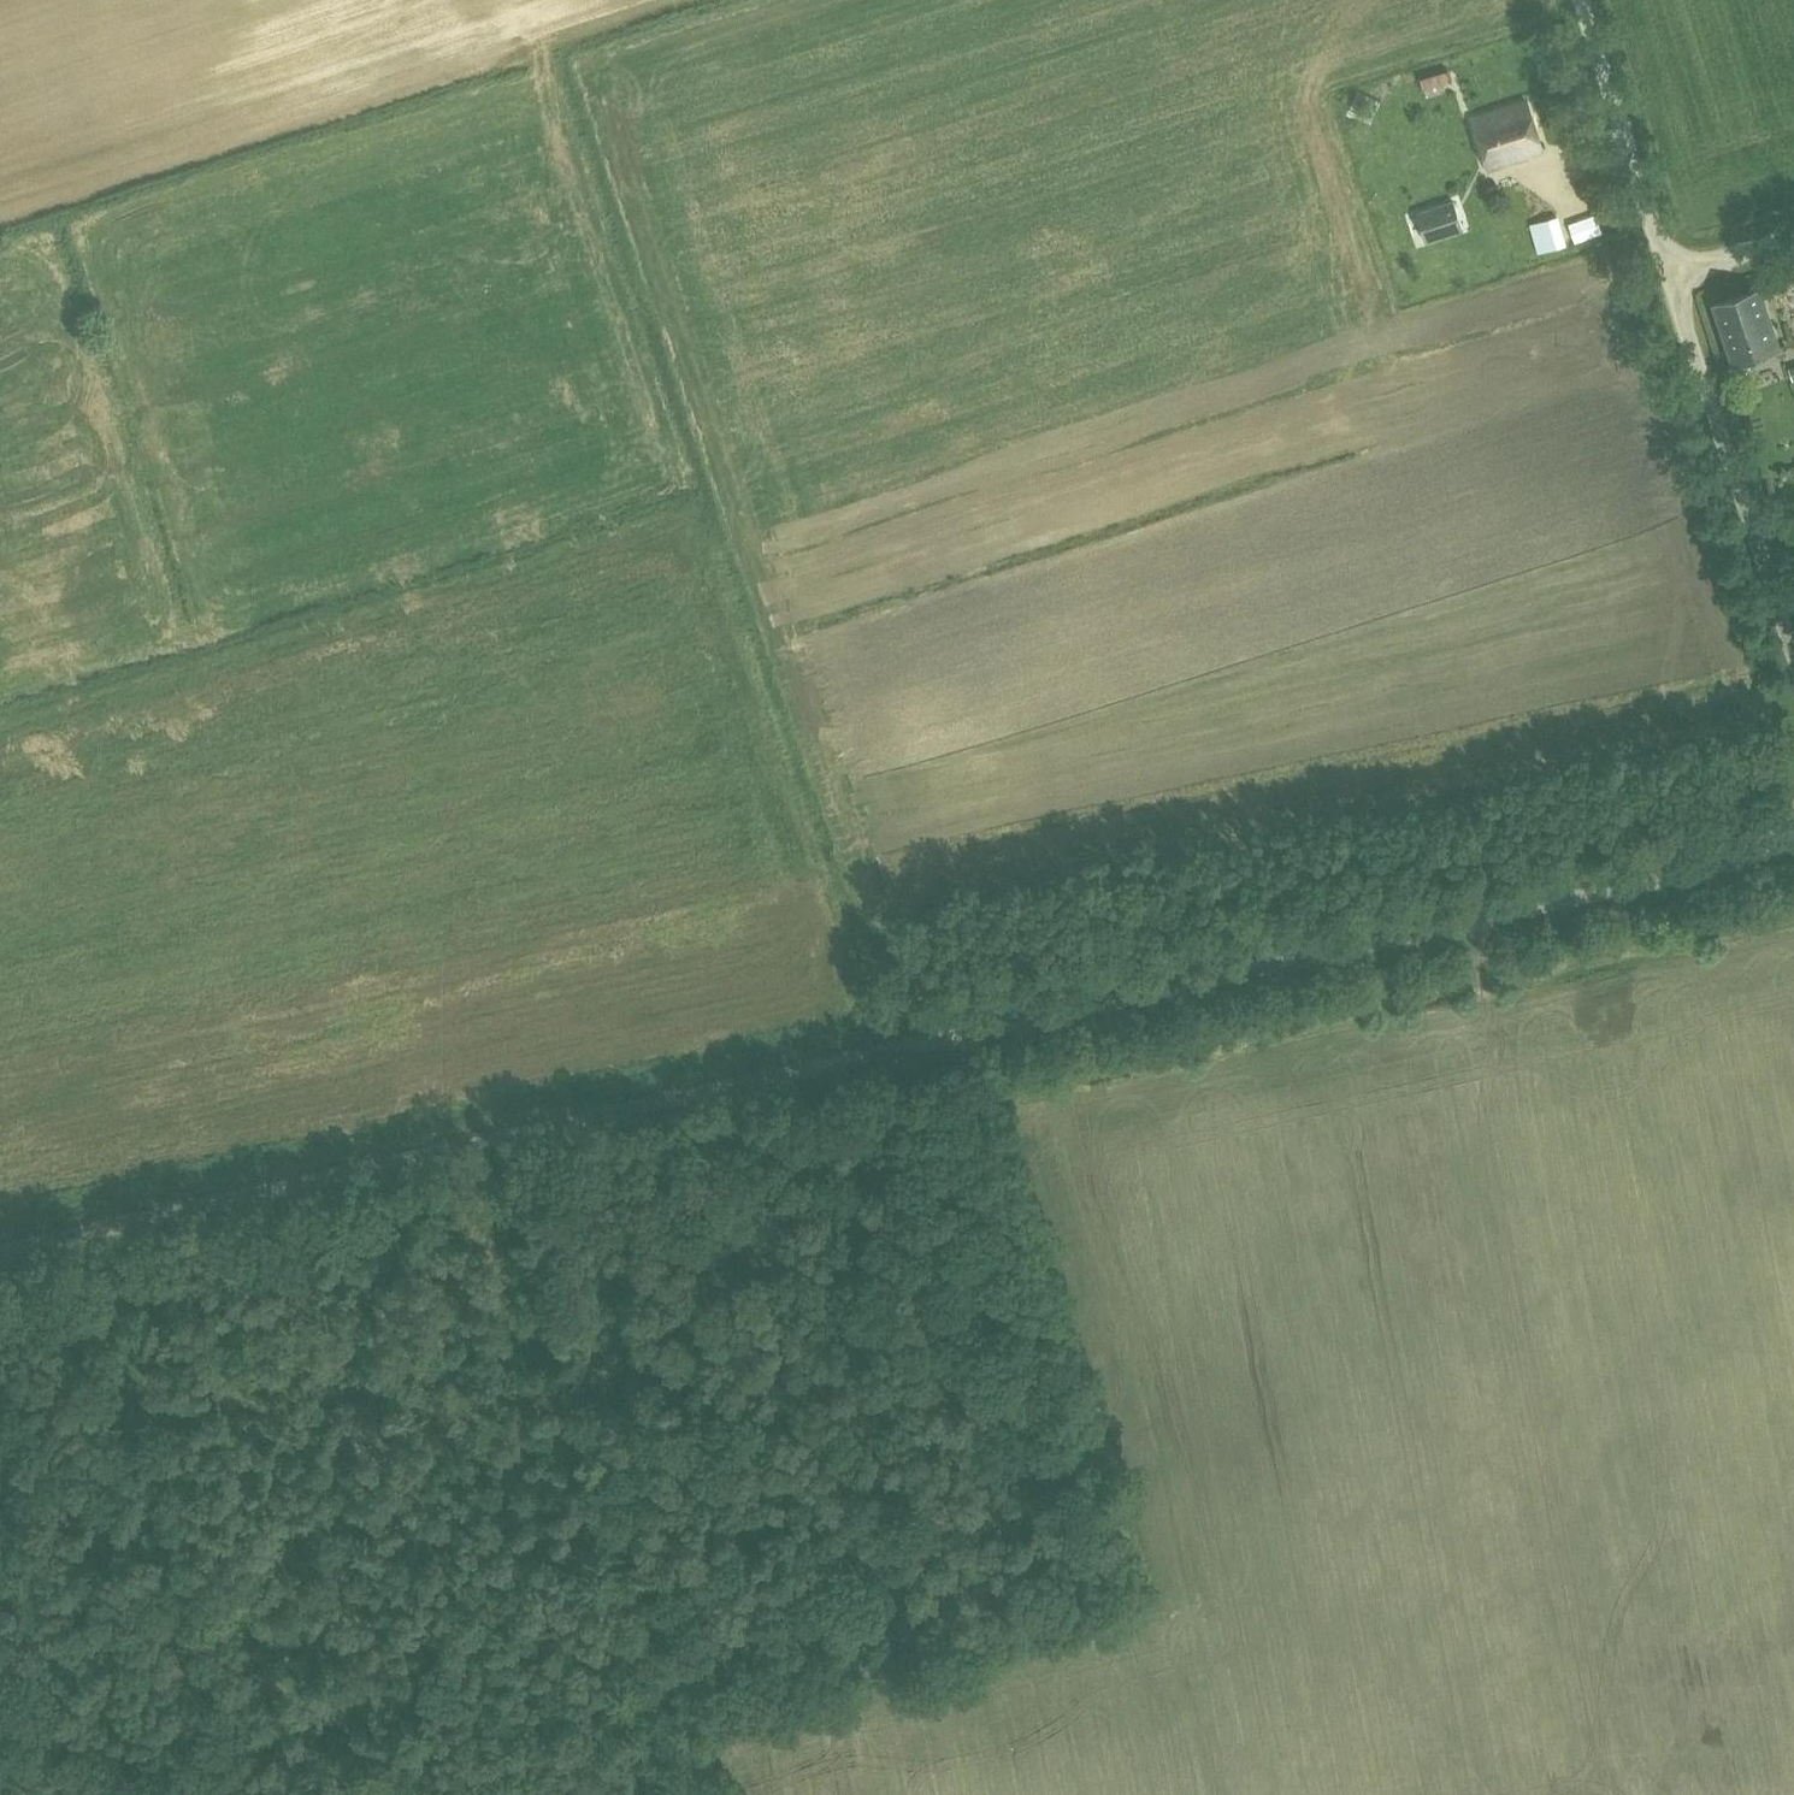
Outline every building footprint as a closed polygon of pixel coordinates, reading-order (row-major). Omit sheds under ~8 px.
[(1472,119),(1489,169),(1544,151),(1527,100),(1472,119)] [(1417,213),(1427,243),(1465,230),(1454,200),(1417,213)] [(1713,303),(1733,364),(1780,348),(1760,287),(1713,303)]
